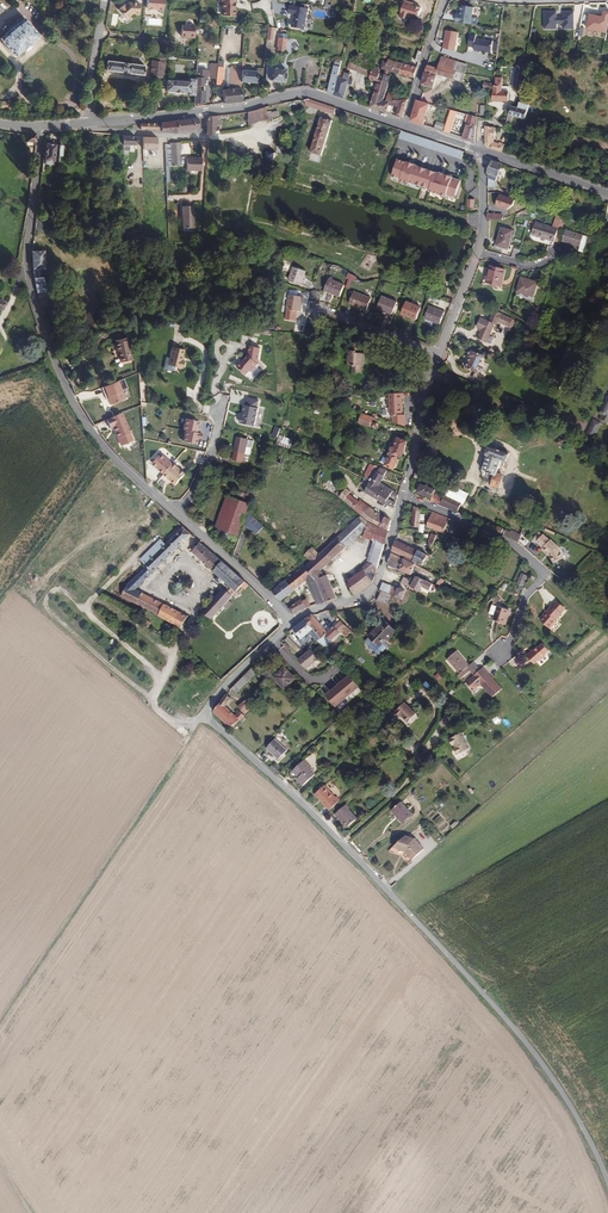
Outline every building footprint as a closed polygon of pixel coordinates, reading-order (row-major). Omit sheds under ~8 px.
[(164,0),(147,0),(147,9),(163,10),(164,0)] [(219,4),(221,4),(221,9),(223,11),(222,17),(235,18),(235,10),(235,5),(236,5),(237,0),(220,0),(219,4)] [(139,16),(140,4),(128,3),(126,5),(123,7),(123,6),(118,9),(127,19),(132,15),(139,16)] [(305,30),(309,9),(290,5),(289,13),(296,14),(295,19),(293,19),(292,27),(305,30)] [(471,25),(474,8),(461,5),(460,11),(462,11),(461,15),(457,14),(456,22),(471,25)] [(607,29),(607,11),(604,10),(603,16),(590,13),(587,28),(607,32),(607,29)] [(557,12),(545,12),(544,29),(557,29),(557,23),(563,23),(563,29),(575,29),(575,12),(564,12),(564,16),(557,16),(557,12)] [(29,23),(26,19),(14,28),(1,39),(16,58),(29,47),(41,38),(29,23)] [(194,39),(195,27),(182,26),(181,37),(190,38),(190,39),(194,39)] [(458,32),(446,31),(443,49),(455,51),(458,32)] [(284,51),(287,34),(279,33),(276,50),(284,51)] [(492,54),(493,42),(476,39),(474,51),(492,54)] [(373,73),(376,64),(352,57),(350,65),(373,73)] [(404,73),(407,62),(393,57),(391,57),(390,61),(386,59),(384,67),(404,73)] [(448,79),(455,80),(464,83),(465,75),(466,74),(469,75),(470,66),(442,57),(439,67),(428,66),(422,86),(434,90),(438,77),(448,79)] [(163,58),(160,58),(155,58),(154,60),(153,60),(151,60),(149,77),(151,78),(162,79),(164,77),(165,62),(162,62),(163,58)] [(144,77),(145,67),(109,61),(107,71),(144,77)] [(222,80),(224,62),(218,61),(217,64),(216,79),(215,86),(217,87),(220,85),(222,80)] [(223,99),(224,103),(224,104),(232,103),(242,101),(240,89),(241,84),(256,85),(257,74),(257,69),(244,68),(244,62),(241,61),(241,68),(232,67),(232,70),(232,77),(231,87),(227,87),(223,91),(223,99)] [(418,77),(421,67),(407,62),(404,73),(418,78),(418,77)] [(217,64),(211,63),(209,79),(216,79),(217,64)] [(383,73),(381,72),(383,67),(382,65),(376,63),(376,64),(373,73),(372,77),(380,80),(383,73)] [(342,69),(342,67),(336,65),(334,75),(340,76),(342,69)] [(520,93),(524,67),(517,66),(513,91),(520,93)] [(285,84),(287,71),(287,70),(272,68),(272,69),(270,82),(285,84)] [(197,69),(197,78),(208,79),(209,70),(197,69)] [(353,80),(350,79),(352,74),(350,73),(351,72),(342,69),(340,76),(335,94),(345,97),(348,86),(353,87),(354,83),(353,80)] [(391,83),(393,76),(383,73),(380,80),(391,83)] [(335,94),(340,76),(334,75),(329,92),(335,94)] [(508,102),(509,93),(503,92),(503,77),(496,77),(496,87),(494,87),(493,101),(508,102)] [(196,78),(195,87),(204,87),(205,78),(197,78),(196,78)] [(195,87),(196,80),(190,79),(189,82),(166,81),(166,94),(188,95),(188,97),(194,98),(195,94),(195,87)] [(388,93),(391,83),(380,80),(372,106),(389,112),(393,100),(391,100),(390,94),(388,93)] [(204,105),(205,93),(195,94),(194,98),(194,106),(204,105)] [(410,101),(412,93),(404,93),(404,95),(390,94),(391,100),(393,100),(410,101)] [(336,109),(309,100),(305,100),(305,105),(334,114),(336,109)] [(404,117),(410,101),(393,100),(389,112),(392,113),(395,105),(401,106),(398,115),(404,117)] [(425,125),(430,105),(418,102),(412,121),(425,125)] [(526,117),(529,105),(520,103),(519,110),(512,108),(510,116),(507,115),(506,120),(510,121),(512,117),(524,120),(524,116),(526,117)] [(267,119),(265,109),(247,113),(248,126),(267,119)] [(448,133),(454,110),(451,110),(446,124),(444,131),(448,133)] [(215,135),(216,125),(222,125),(221,116),(208,117),(207,135),(215,135)] [(319,163),(334,121),(323,117),(321,122),(317,136),(313,146),(309,160),(319,163)] [(475,144),(476,118),(469,117),(462,140),(475,144)] [(201,129),(200,119),(180,121),(180,132),(201,129)] [(180,132),(180,121),(162,123),(162,132),(180,133),(180,132)] [(444,131),(446,124),(440,122),(439,124),(431,121),(429,126),(444,131)] [(162,132),(162,123),(141,125),(141,130),(162,132)] [(496,133),(497,128),(486,126),(485,147),(503,153),(506,145),(501,143),(500,146),(497,145),(498,143),(492,141),(493,139),(493,133),(496,133)] [(36,143),(37,134),(27,133),(27,134),(27,142),(35,143),(36,143)] [(136,144),(136,136),(123,135),(123,139),(123,144),(136,144)] [(144,149),(157,149),(158,138),(143,137),(143,143),(139,142),(139,153),(144,153),(144,149)] [(180,150),(181,141),(170,142),(170,145),(165,145),(165,150),(166,157),(166,163),(179,163),(180,150)] [(55,162),(57,145),(47,144),(45,160),(55,162)] [(563,165),(565,158),(558,156),(556,163),(563,165)] [(202,171),(202,159),(200,159),(186,159),(186,171),(202,171)] [(440,176),(416,167),(406,163),(406,164),(397,161),(392,179),(400,182),(400,183),(410,186),(410,185),(431,192),(430,194),(447,199),(448,197),(456,200),(461,183),(454,180),(454,179),(441,175),(440,176)] [(497,182),(503,165),(492,161),(487,175),(489,180),(497,182)] [(515,199),(500,195),(496,207),(511,212),(515,199)] [(195,229),(195,207),(183,207),(183,229),(195,229)] [(51,227),(52,224),(37,214),(35,229),(48,232),(49,227),(51,227)] [(558,241),(565,220),(566,218),(557,215),(553,226),(536,221),(532,234),(554,241),(554,240),(558,241)] [(79,227),(70,222),(67,225),(70,227),(76,230),(79,227)] [(509,251),(513,232),(502,229),(497,248),(509,251)] [(582,247),(585,236),(567,230),(564,241),(582,247)] [(589,237),(585,236),(582,247),(580,252),(584,253),(589,237)] [(45,267),(44,249),(31,249),(31,256),(31,265),(32,273),(35,286),(38,297),(47,296),(43,275),(37,276),(36,267),(45,267)] [(302,286),(306,272),(294,268),(290,282),(302,286)] [(502,289),(507,271),(493,268),(491,274),(492,275),(489,286),(502,289)] [(351,280),(355,281),(357,275),(349,273),(346,287),(350,288),(351,280)] [(532,301),(537,284),(526,281),(526,279),(521,277),(515,296),(532,301)] [(341,298),(345,287),(330,281),(325,292),(341,298)] [(367,312),(372,300),(354,292),(349,304),(367,312)] [(299,311),(301,296),(294,295),(289,295),(286,320),(295,321),(296,311),(299,311)] [(9,303),(8,301),(10,298),(6,296),(4,300),(0,298),(0,309),(2,310),(4,311),(9,303)] [(393,316),(398,304),(382,298),(377,309),(393,316)] [(416,321),(422,309),(407,303),(402,315),(416,321)] [(49,309),(48,304),(41,306),(43,314),(46,313),(45,310),(49,309)] [(440,325),(444,315),(445,313),(430,306),(425,319),(440,325)] [(510,317),(501,314),(501,312),(493,309),(490,318),(496,320),(507,325),(510,317)] [(487,343),(495,323),(489,321),(486,320),(485,321),(481,319),(477,328),(481,329),(477,339),(487,343)] [(133,359),(126,337),(116,341),(119,350),(120,350),(122,355),(121,355),(123,362),(133,359)] [(365,368),(365,355),(358,355),(358,351),(360,351),(360,344),(351,344),(351,350),(353,350),(353,352),(349,352),(348,368),(353,368),(353,375),(363,375),(363,368),(365,368)] [(184,363),(185,362),(183,361),(185,351),(173,348),(170,358),(168,366),(174,368),(183,370),(183,368),(185,367),(185,365),(184,363)] [(251,372),(258,365),(257,364),(258,361),(260,349),(251,348),(249,356),(244,362),(242,364),(240,363),(237,367),(246,375),(250,371),(251,372)] [(478,374),(485,356),(471,351),(468,358),(470,359),(466,369),(478,374)] [(124,378),(104,386),(110,404),(131,397),(124,378)] [(110,405),(104,390),(92,395),(98,410),(110,405)] [(403,416),(402,399),(404,399),(403,394),(388,395),(389,417),(403,416)] [(260,401),(247,398),(242,426),(255,428),(260,401)] [(122,414),(107,421),(111,430),(114,428),(122,447),(134,442),(122,414)] [(370,426),(373,417),(362,414),(359,423),(370,426)] [(199,422),(185,418),(183,429),(185,429),(200,433),(201,428),(198,427),(199,422)] [(594,436),(601,423),(594,419),(587,433),(594,436)] [(200,433),(185,429),(182,441),(194,444),(195,438),(199,439),(201,433),(200,433)] [(248,439),(248,438),(236,436),(233,451),(234,451),(232,460),(243,462),(244,453),(245,453),(248,439)] [(294,441),(280,436),(276,446),(291,451),(294,441)] [(402,456),(407,440),(397,437),(394,444),(392,445),(392,446),(390,446),(389,450),(399,455),(402,456)] [(251,454),(253,440),(248,439),(245,453),(251,454)] [(501,474),(506,458),(507,458),(510,448),(491,442),(488,450),(489,451),(482,468),(482,471),(484,475),(488,477),(490,478),(489,481),(490,482),(499,485),(502,474),(501,474)] [(394,468),(399,455),(389,450),(383,448),(379,446),(377,446),(376,450),(383,453),(383,452),(388,454),(384,464),(394,468)] [(152,465),(164,475),(172,464),(161,455),(152,465)] [(164,475),(163,475),(175,485),(185,473),(180,470),(173,463),(172,464),(164,475)] [(368,481),(376,465),(370,463),(366,474),(367,475),(365,479),(368,481)] [(382,482),(390,471),(380,467),(370,482),(378,487),(382,482)] [(365,479),(364,478),(361,482),(365,484),(362,490),(365,492),(370,482),(368,481),(365,479)] [(378,487),(370,482),(365,492),(372,496),(378,487)] [(384,491),(387,486),(382,482),(378,487),(384,491)] [(431,493),(434,486),(424,482),(423,484),(420,483),(417,491),(430,496),(431,493)] [(340,497),(346,488),(342,486),(336,494),(340,497)] [(400,494),(387,486),(384,491),(382,495),(388,499),(389,498),(392,492),(399,497),(400,494)] [(382,495),(384,491),(378,487),(372,496),(379,500),(382,495)] [(360,501),(350,494),(352,491),(346,488),(340,497),(354,509),(360,501)] [(217,525),(228,496),(222,493),(211,522),(217,525)] [(442,504),(445,499),(433,494),(430,500),(442,504)] [(396,510),(398,503),(389,498),(388,499),(382,495),(379,500),(396,510)] [(463,502),(446,495),(445,499),(442,504),(459,512),(463,502)] [(239,533),(250,504),(228,496),(217,525),(216,529),(238,538),(239,533)] [(370,507),(361,500),(360,501),(354,509),(363,515),(370,507)] [(418,526),(420,507),(414,505),(411,525),(418,526)] [(366,518),(372,509),(370,507),(363,515),(366,518)] [(370,520),(375,510),(372,509),(366,518),(370,520)] [(374,522),(379,513),(375,510),(370,520),(374,522)] [(443,531),(449,517),(432,510),(426,525),(438,529),(443,531)] [(380,525),(385,516),(379,513),(374,522),(380,525)] [(250,515),(245,526),(255,536),(263,528),(250,515)] [(539,528),(542,522),(526,515),(524,521),(539,528)] [(390,530),(393,520),(385,516),(380,525),(390,530)] [(367,529),(370,523),(369,522),(365,519),(361,517),(360,517),(349,528),(358,538),(367,529)] [(377,570),(389,532),(379,527),(373,524),(370,523),(367,529),(366,538),(375,543),(370,563),(377,570)] [(508,531),(502,528),(503,527),(498,524),(495,529),(509,536),(510,534),(507,532),(508,531)] [(138,590),(194,536),(184,528),(167,545),(146,566),(127,582),(121,596),(146,609),(180,628),(187,615),(138,590)] [(346,548),(358,538),(349,528),(337,538),(346,548)] [(558,542),(550,536),(543,530),(536,538),(543,544),(549,549),(554,559),(563,554),(558,542)] [(425,543),(430,546),(432,542),(436,534),(431,532),(425,543)] [(146,566),(167,545),(159,538),(139,558),(146,566)] [(319,574),(346,548),(337,538),(318,556),(310,563),(304,569),(314,580),(315,582),(316,581),(325,603),(337,601),(326,577),(322,578),(319,574)] [(427,554),(395,538),(391,550),(412,560),(416,562),(422,564),(427,554)] [(248,584),(201,542),(192,551),(218,577),(215,580),(222,586),(224,582),(228,584),(225,588),(204,612),(214,621),(235,598),(234,597),(237,594),(239,594),(248,584)] [(310,563),(318,556),(312,550),(305,557),(310,563)] [(399,568),(404,558),(390,552),(387,562),(391,565),(399,568)] [(440,575),(415,563),(416,562),(412,560),(411,561),(404,558),(399,568),(410,574),(412,570),(414,568),(431,576),(430,579),(436,583),(440,575)] [(373,583),(377,570),(370,563),(358,572),(358,574),(347,583),(354,597),(373,583)] [(314,580),(304,569),(300,565),(298,567),(300,570),(285,582),(293,592),(305,583),(316,606),(324,603),(315,582),(314,580)] [(522,584),(527,573),(522,571),(517,582),(522,584)] [(441,585),(445,578),(440,575),(436,583),(441,585)] [(412,584),(415,579),(411,577),(410,580),(403,576),(401,580),(409,585),(411,586),(412,584)] [(435,584),(426,580),(426,581),(417,576),(415,579),(412,584),(420,588),(422,585),(423,586),(425,582),(427,583),(427,584),(428,585),(433,588),(435,584)] [(388,593),(392,585),(380,581),(377,589),(388,593)] [(293,592),(285,582),(272,593),(281,602),(293,592)] [(401,598),(404,589),(397,587),(392,585),(388,593),(401,598)] [(292,614),(307,609),(303,604),(300,600),(288,609),(292,614)] [(559,615),(558,614),(563,608),(553,600),(546,609),(547,610),(540,619),(549,627),(559,615)] [(312,607),(307,601),(303,604),(307,609),(312,607)] [(504,623),(510,610),(499,605),(493,617),(504,623)] [(326,632),(312,615),(306,620),(321,639),(323,638),(327,642),(329,641),(330,642),(346,628),(340,622),(330,631),(327,634),(326,632)] [(147,626),(149,622),(141,617),(137,621),(147,626)] [(321,639),(306,620),(292,630),(300,639),(298,641),(303,646),(312,639),(310,636),(312,635),(319,641),(321,639)] [(380,650),(396,634),(385,622),(369,638),(380,650)] [(354,636),(346,628),(342,632),(347,637),(349,635),(351,638),(354,636)] [(332,648),(339,642),(336,639),(330,645),(332,648)] [(539,659),(546,654),(549,650),(542,642),(538,646),(538,645),(532,651),(531,650),(527,653),(535,662),(539,658),(539,659)] [(270,653),(264,658),(271,665),(279,657),(272,650),(270,653)] [(307,671),(319,660),(310,650),(298,661),(307,671)] [(469,667),(457,652),(447,660),(457,672),(455,673),(461,680),(471,672),(474,675),(481,670),(475,662),(469,667)] [(236,694),(257,672),(254,668),(238,684),(231,691),(236,694)] [(502,688),(483,668),(466,683),(473,690),(480,684),(492,697),(502,688)] [(285,691),(296,681),(285,670),(274,680),(285,691)] [(334,705),(358,685),(349,674),(325,694),(334,705)] [(229,728),(244,712),(240,708),(235,713),(226,705),(232,698),(226,693),(219,700),(219,702),(212,710),(229,728)] [(247,705),(251,701),(247,697),(239,705),(245,711),(250,707),(247,705)] [(416,712),(401,698),(398,701),(401,704),(395,710),(400,715),(402,713),(409,720),(416,712)] [(463,732),(449,739),(457,755),(471,748),(463,732)] [(291,755),(280,743),(271,751),(282,763),(291,755)] [(316,774),(304,761),(293,771),(306,784),(316,774)] [(342,800),(324,781),(314,790),(332,809),(342,800)] [(412,815),(401,803),(391,811),(403,824),(412,815)] [(357,817),(344,804),(336,812),(349,824),(357,817)] [(424,849),(415,839),(408,836),(396,847),(407,851),(414,858),(424,849)]
